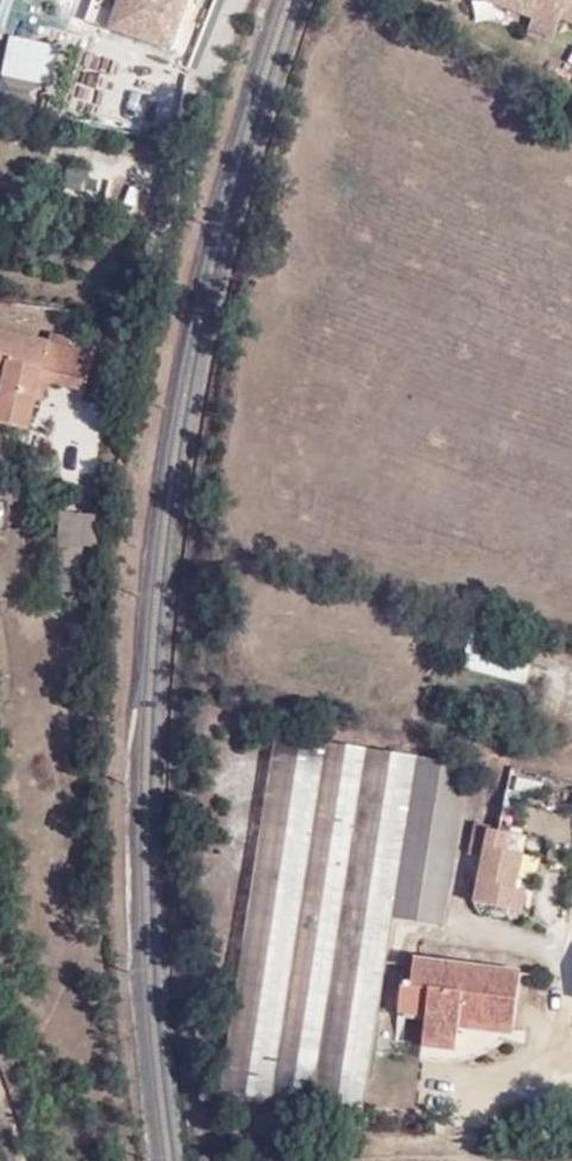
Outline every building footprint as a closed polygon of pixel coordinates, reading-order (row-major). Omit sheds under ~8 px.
[(172,49),(186,0),(121,0),(112,26),(172,49)] [(553,15),(571,21),(571,0),(483,0),(527,15),(524,27),(546,34),(553,15)] [(11,37),(4,77),(53,85),(60,46),(11,37)] [(68,165),(68,190),(88,190),(88,165),(68,165)] [(51,340),(0,328),(0,374),(6,375),(0,401),(0,420),(30,427),(42,378),(44,367),(85,376),(91,349),(51,340)] [(42,378),(82,388),(85,376),(44,367),(42,378)] [(8,534),(9,497),(0,497),(0,534),(8,534)] [(58,567),(80,569),(86,510),(65,507),(58,567)] [(393,910),(442,921),(467,763),(277,729),(221,1086),(362,1108),(393,910)] [(473,829),(477,912),(534,909),(531,854),(509,855),(508,827),(473,829)] [(512,1031),(518,967),(414,955),(409,982),(398,982),(396,1007),(425,1010),(420,1058),(464,1058),(490,1047),(512,1031)]
